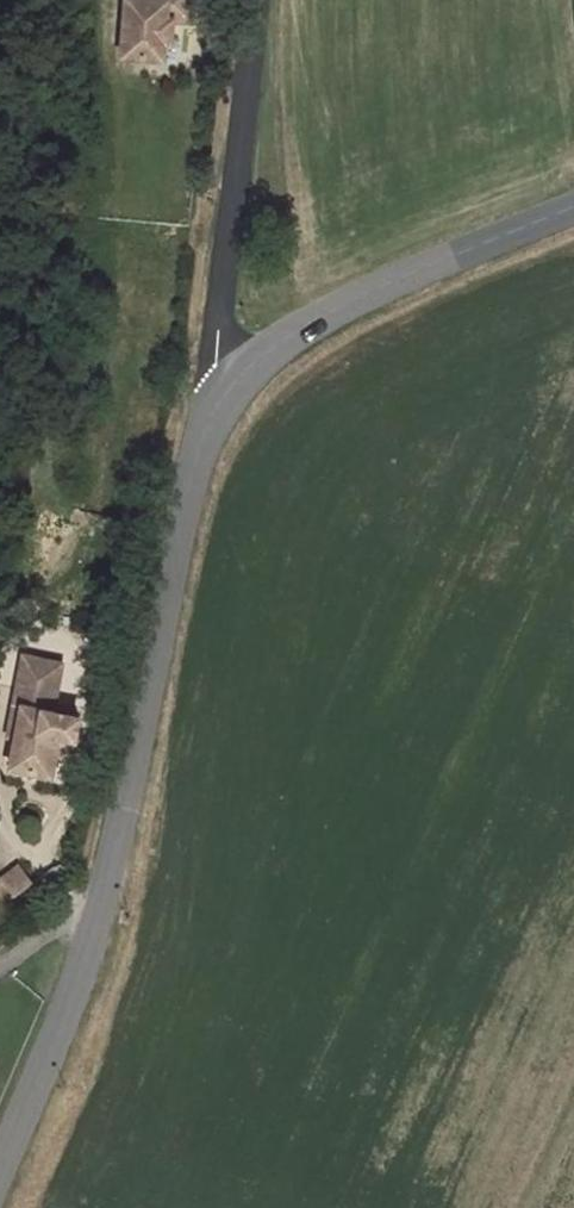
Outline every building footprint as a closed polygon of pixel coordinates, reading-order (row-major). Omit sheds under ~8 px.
[(174,2),(191,3),(192,0),(126,0),(122,57),(163,60),(165,42),(171,42),(172,21),(174,2)] [(190,22),(191,3),(174,2),(172,21),(190,22)] [(56,753),(59,736),(75,740),(79,717),(52,712),(52,715),(44,714),(46,700),(54,702),(61,664),(23,657),(11,723),(19,724),(16,739),(10,769),(51,776),(56,753)] [(52,712),(54,702),(46,700),(44,714),(52,715),(52,712)] [(16,739),(19,724),(11,723),(8,737),(16,739)] [(72,756),(75,740),(59,736),(56,753),(72,756)] [(32,882),(19,865),(1,879),(13,896),(32,882)]
